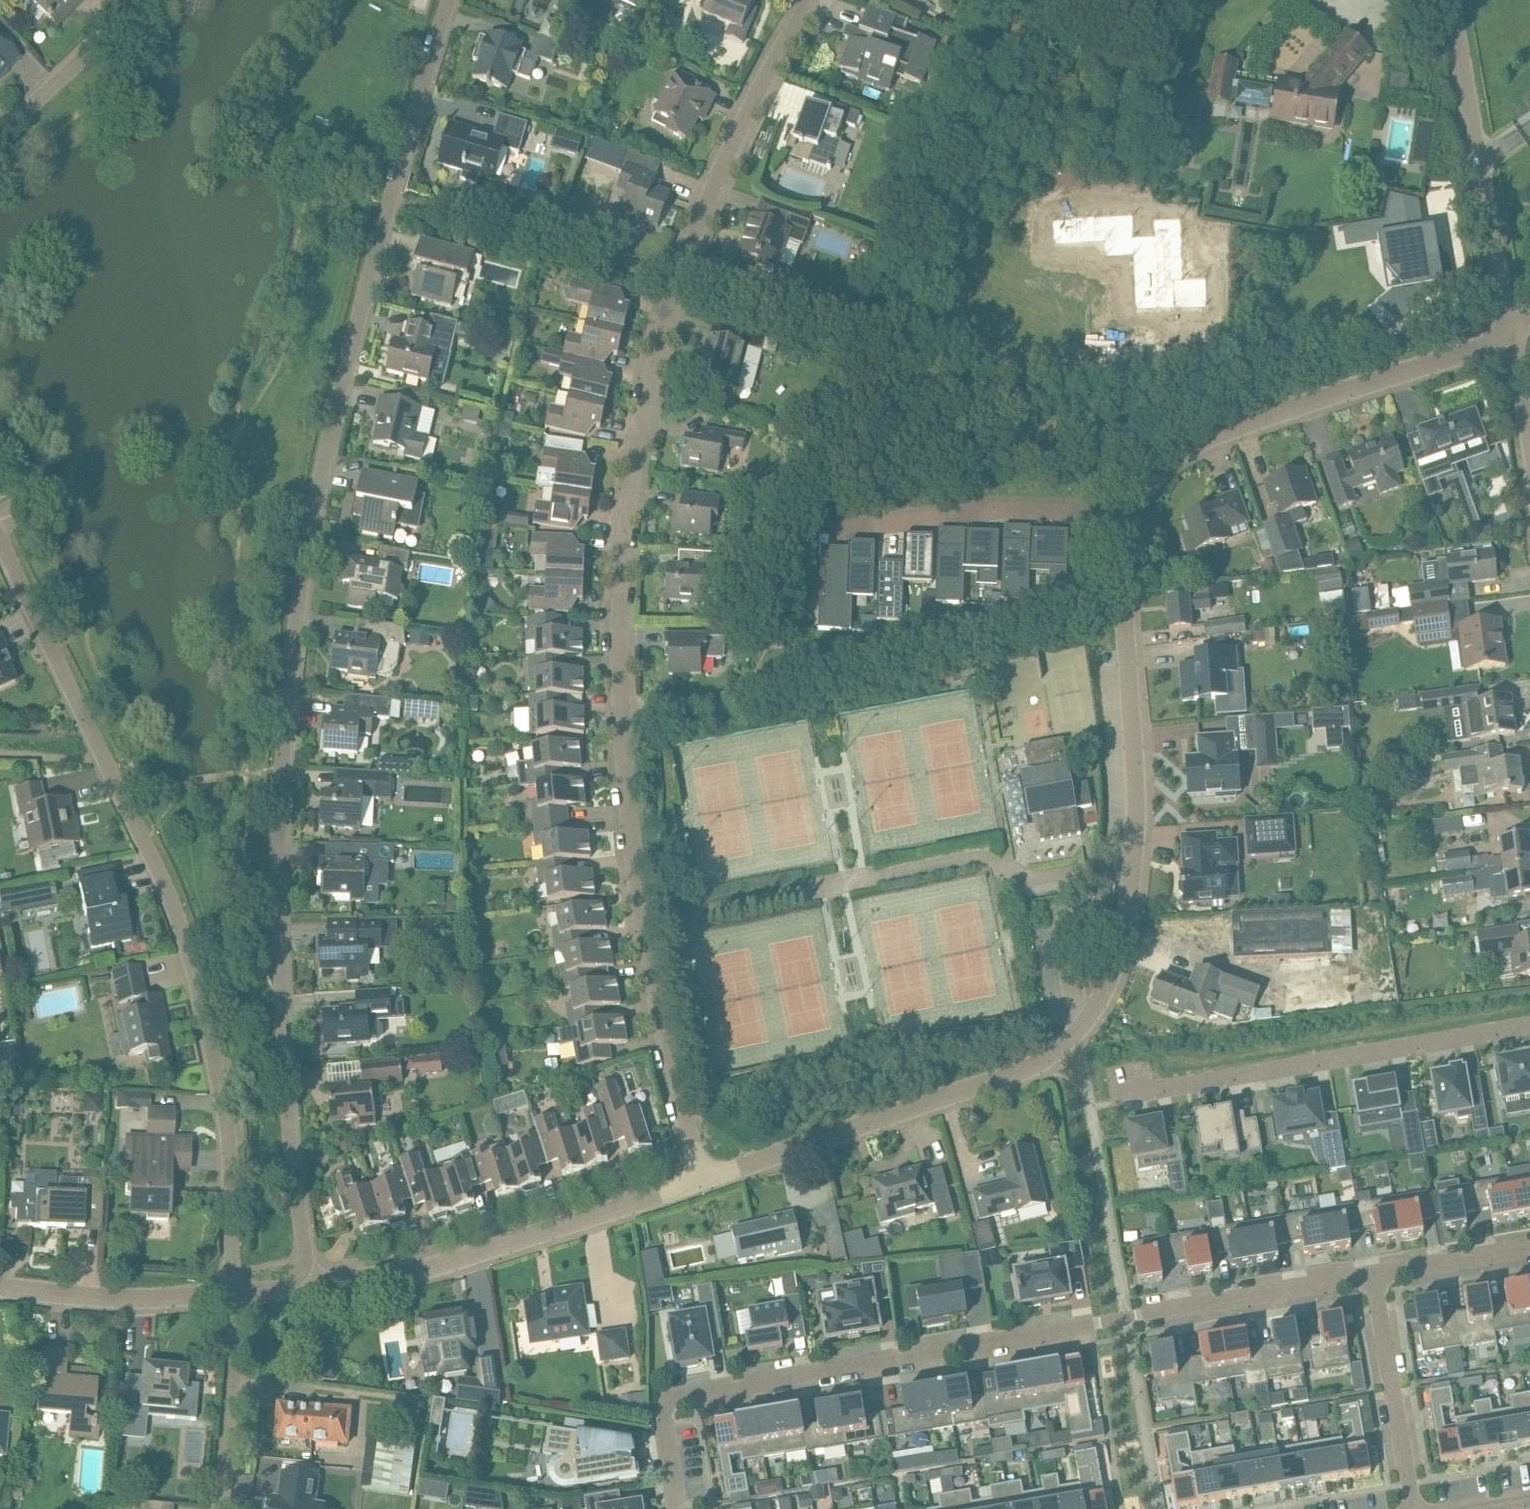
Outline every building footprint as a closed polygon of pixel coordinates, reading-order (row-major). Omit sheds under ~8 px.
[(42,12),(56,26),(57,25),(53,21),(74,0),(31,0),(42,12)] [(643,12),(648,0),(614,0),(613,3),(625,8),(626,5),(643,12)] [(709,1),(704,14),(733,26),(728,37),(743,44),(757,10),(752,8),(755,0),(707,0),(709,1)] [(842,74),(859,79),(859,81),(892,92),(898,76),(924,85),(938,44),(907,33),(911,22),(869,7),(860,31),(853,28),(849,30),(846,38),(851,39),(840,69),(844,70),(842,74)] [(541,33),(540,37),(557,43),(563,24),(555,22),(543,27),(541,33)] [(537,36),(530,54),(518,50),(520,44),(489,33),(487,39),(481,37),(473,60),(479,62),(474,78),(487,83),(489,88),(494,86),(507,90),(513,74),(532,80),(539,58),(553,63),(560,44),(557,43),(540,37),(537,36)] [(1348,34),(1335,49),(1302,89),(1280,85),(1274,122),(1332,132),(1338,93),(1334,93),(1369,51),(1348,34)] [(7,69),(4,66),(14,56),(17,59),(19,57),(0,39),(0,76),(7,69)] [(1215,59),(1208,101),(1232,105),(1239,62),(1215,59)] [(674,122),(669,131),(687,140),(702,110),(707,112),(715,96),(693,85),(696,80),(678,72),(658,114),(674,122)] [(1385,93),(1407,96),(1409,76),(1388,74),(1385,93)] [(1235,104),(1271,110),(1274,88),(1239,82),(1235,104)] [(837,139),(843,122),(856,127),(861,114),(836,105),(833,114),(826,111),(823,120),(808,115),(804,127),(799,126),(795,139),(791,138),(785,155),(812,165),(813,163),(831,169),(841,141),(837,139)] [(443,165),(462,170),(464,171),(461,179),(477,184),(480,175),(494,179),(494,176),(500,177),(508,149),(520,153),(528,123),(500,115),(494,138),(454,126),(443,165)] [(624,178),(619,190),(630,194),(624,209),(620,219),(621,225),(625,229),(631,231),(637,230),(641,226),(643,222),(658,228),(667,205),(660,202),(664,192),(653,188),(657,176),(653,174),(657,163),(627,151),(621,169),(624,178)] [(738,258),(756,264),(777,272),(788,243),(802,248),(812,221),(782,210),(775,228),(770,226),(751,220),(738,258)] [(1058,216),(1057,239),(1105,242),(1104,256),(1133,257),(1131,311),(1202,315),(1203,287),(1180,286),(1182,225),(1156,223),(1155,241),(1133,239),(1134,217),(1097,215),(1097,218),(1088,218),(1088,215),(1074,214),(1073,217),(1058,216)] [(445,222),(443,231),(454,234),(456,225),(445,222)] [(1386,223),(1371,225),(1371,227),(1374,245),(1381,244),(1385,269),(1399,286),(1392,292),(1393,293),(1384,301),(1399,320),(1400,321),(1422,303),(1441,287),(1443,286),(1437,252),(1435,252),(1427,253),(1425,238),(1420,239),(1419,231),(1386,223)] [(412,296),(432,301),(452,306),(457,284),(466,286),(475,253),(422,239),(415,263),(421,265),(412,296)] [(592,308),(588,324),(624,332),(630,307),(617,304),(620,292),(573,281),(568,302),(592,308)] [(432,316),(429,328),(410,323),(406,337),(409,337),(407,343),(396,340),(388,371),(428,382),(436,352),(430,351),(430,349),(450,354),(456,334),(472,339),(475,328),(432,316)] [(565,353),(564,356),(603,365),(606,352),(618,355),(624,332),(588,324),(584,341),(569,337),(567,342),(559,340),(557,351),(565,353)] [(699,379),(719,384),(739,389),(750,348),(764,352),(768,337),(740,330),(737,343),(711,337),(710,338),(713,339),(707,362),(704,361),(699,379)] [(575,380),(571,396),(606,404),(612,379),(600,376),(603,365),(564,356),(559,376),(575,380)] [(418,433),(423,408),(428,409),(431,395),(416,391),(414,403),(380,398),(375,418),(379,419),(373,444),(405,453),(404,457),(422,461),(429,436),(418,433)] [(705,392),(703,402),(713,405),(716,395),(705,392)] [(606,404),(571,396),(567,413),(552,409),(547,427),(585,437),(588,425),(601,428),(606,404)] [(1427,453),(1414,458),(1429,500),(1436,497),(1431,482),(1454,474),(1447,454),(1451,453),(1485,440),(1476,413),(1436,427),(1436,425),(1421,430),(1422,432),(1420,433),(1427,453)] [(681,467),(701,470),(719,473),(724,447),(743,450),(746,437),(710,430),(708,442),(686,438),(681,467)] [(539,469),(537,485),(592,494),(596,471),(583,469),(585,456),(582,456),(584,443),(547,438),(546,450),(545,450),(542,470),(539,469)] [(1337,500),(1340,509),(1356,503),(1351,490),(1360,487),(1377,481),(1382,494),(1400,487),(1396,475),(1404,472),(1393,439),(1349,454),(1355,473),(1330,482),(1337,500)] [(1265,527),(1281,575),(1295,573),(1290,558),(1299,556),(1298,552),(1302,550),(1294,526),(1307,521),(1303,509),(1317,504),(1305,470),(1265,484),(1273,505),(1278,503),(1283,516),(1284,515),(1286,520),(1266,527),(1266,526),(1265,527)] [(361,531),(393,537),(396,524),(420,529),(426,496),(416,494),(418,483),(364,472),(356,514),(364,516),(361,531)] [(592,494),(537,485),(536,486),(555,489),(553,505),(537,502),(534,524),(574,530),(575,518),(588,520),(592,494)] [(1232,530),(1249,524),(1238,493),(1217,501),(1219,506),(1185,518),(1197,552),(1235,539),(1232,530)] [(673,532),(692,534),(711,537),(713,518),(719,518),(721,498),(683,494),(681,513),(675,512),(673,532)] [(1029,536),(1001,536),(1002,594),(1029,594),(1029,560),(1066,560),(1066,524),(1029,524),(1029,536)] [(1356,532),(1353,524),(1342,528),(1345,537),(1356,532)] [(962,544),(936,544),(936,600),(964,599),(964,565),(997,564),(997,527),(962,527),(962,544)] [(904,560),(879,561),(879,619),(904,619),(904,584),(932,583),(932,536),(904,536),(904,560)] [(548,559),(547,573),(584,575),(585,551),(572,551),(573,538),(533,537),(532,559),(548,559)] [(1346,543),(1351,558),(1363,554),(1358,538),(1346,543)] [(822,564),(819,630),(821,630),(847,631),(849,593),(874,594),(876,544),(849,543),(849,549),(849,565),(822,564)] [(348,607),(368,610),(376,611),(378,597),(399,600),(399,597),(404,596),(405,587),(401,584),(404,570),(407,571),(410,552),(380,546),(378,563),(348,558),(345,575),(357,577),(355,584),(352,584),(348,607)] [(667,601),(702,603),(702,605),(718,607),(720,585),(715,585),(717,555),(691,553),(690,566),(669,565),(667,601)] [(1409,589),(1411,609),(1450,604),(1447,586),(1497,580),(1494,554),(1438,561),(1441,585),(1409,589)] [(1307,569),(1334,566),(1333,555),(1306,559),(1307,569)] [(1265,576),(1278,572),(1274,559),(1265,562),(1266,566),(1251,571),(1253,577),(1264,573),(1265,576)] [(584,575),(547,573),(547,592),(530,592),(529,611),(569,613),(570,600),(583,601),(584,575)] [(1344,588),(1341,574),(1317,578),(1319,592),(1344,588)] [(1208,597),(1202,597),(1168,600),(1170,630),(1192,628),(1190,611),(1211,609),(1210,601),(1229,600),(1229,590),(1242,587),(1241,580),(1207,584),(1208,597)] [(1371,612),(1369,589),(1352,591),(1352,592),(1349,592),(1349,594),(1352,618),(1367,615),(1367,613),(1371,612)] [(1348,617),(1344,592),(1320,597),(1324,621),(1348,617)] [(487,597),(477,606),(484,616),(495,606),(487,597)] [(1451,634),(1447,605),(1411,610),(1415,639),(1451,634)] [(1367,613),(1367,615),(1352,618),(1338,619),(1341,639),(1365,635),(1364,630),(1369,630),(1369,631),(1401,626),(1398,609),(1371,612),(1367,613)] [(537,641),(537,657),(537,658),(560,658),(583,657),(582,632),(559,632),(559,618),(529,619),(529,641),(537,641)] [(1244,618),(1204,623),(1206,637),(1246,632),(1244,618)] [(404,627),(376,623),(356,620),(356,621),(374,624),(372,636),(364,635),(363,638),(337,635),(332,670),(349,673),(348,676),(376,679),(377,676),(385,677),(393,674),(398,667),(401,645),(406,645),(404,627)] [(1500,622),(1471,626),(1465,627),(1471,670),(1506,665),(1500,622)] [(707,629),(707,635),(666,635),(666,648),(669,648),(670,675),(703,675),(702,658),(722,659),(725,655),(725,638),(731,638),(731,629),(707,629)] [(1266,643),(1264,631),(1253,632),(1254,644),(1266,643)] [(412,633),(411,645),(428,646),(429,635),(412,633)] [(15,683),(3,655),(7,653),(0,637),(0,690),(15,683)] [(1237,651),(1215,652),(1195,654),(1196,666),(1181,667),(1183,701),(1228,698),(1227,674),(1239,673),(1237,651)] [(538,680),(538,695),(539,696),(560,696),(584,696),(583,670),(560,671),(560,658),(537,658),(537,657),(530,657),(530,680),(538,680)] [(1425,712),(1425,714),(1458,710),(1460,724),(1462,724),(1465,741),(1484,737),(1484,739),(1516,734),(1510,699),(1484,702),(1482,689),(1422,697),(1425,712)] [(539,696),(538,695),(531,695),(531,710),(537,710),(537,718),(539,718),(540,735),(584,734),(584,709),(561,710),(560,696),(539,696)] [(1422,696),(1399,699),(1401,715),(1425,712),(1422,697),(1422,696)] [(372,735),(374,717),(390,719),(392,700),(352,697),(351,709),(340,708),(339,722),(327,721),(325,753),(358,755),(360,734),(372,735)] [(468,699),(468,712),(478,712),(478,700),(468,699)] [(1349,708),(1313,711),(1314,727),(1350,725),(1349,708)] [(1294,714),(1285,715),(1286,728),(1295,728),(1294,714)] [(1254,717),(1257,764),(1279,762),(1275,716),(1254,717)] [(1188,759),(1190,797),(1217,795),(1217,800),(1237,798),(1237,794),(1240,794),(1237,756),(1235,756),(1234,736),(1198,738),(1200,758),(1188,759)] [(1092,807),(1088,784),(1072,786),(1064,740),(1025,748),(1030,772),(1020,775),(1029,821),(1039,819),(1043,842),(1081,835),(1077,810),(1092,807)] [(520,787),(537,786),(537,785),(560,783),(558,770),(582,767),(579,742),(533,747),(535,761),(516,763),(518,778),(519,778),(520,787)] [(1463,788),(1474,787),(1476,798),(1524,791),(1520,762),(1504,764),(1502,748),(1472,753),(1444,757),(1446,772),(1460,770),(1463,788)] [(379,761),(379,773),(381,774),(409,775),(410,762),(379,761)] [(321,827),(341,829),(362,830),(364,798),(380,799),(381,774),(379,773),(335,770),(335,772),(354,773),(353,787),(338,786),(338,796),(323,795),(321,827)] [(527,827),(534,826),(564,822),(562,808),(586,806),(583,781),(560,783),(537,785),(537,786),(538,801),(525,802),(527,827)] [(41,784),(21,788),(15,789),(28,854),(79,843),(78,842),(77,842),(71,813),(66,814),(64,800),(70,799),(70,797),(44,802),(41,784)] [(1462,818),(1447,820),(1449,836),(1464,834),(1462,818)] [(537,862),(537,864),(568,861),(591,859),(588,834),(565,836),(564,822),(534,826),(536,848),(543,847),(545,861),(537,862)] [(1295,853),(1293,824),(1273,826),(1273,835),(1248,837),(1250,856),(1295,853)] [(1183,838),(1185,867),(1188,867),(1189,873),(1182,873),(1182,881),(1179,885),(1180,893),(1183,896),(1184,904),(1229,901),(1229,900),(1240,899),(1237,848),(1217,849),(1216,835),(1183,838)] [(1489,859),(1488,856),(1479,857),(1482,871),(1529,864),(1529,837),(1529,835),(1500,839),(1503,857),(1489,859)] [(322,896),(336,896),(336,902),(365,902),(365,899),(370,900),(371,887),(388,887),(389,863),(394,863),(394,846),(353,845),(353,861),(321,860),(320,880),(323,880),(322,896)] [(1482,871),(1479,857),(1471,858),(1470,850),(1445,854),(1446,861),(1437,863),(1439,872),(1447,871),(1447,873),(1472,869),(1472,873),(1482,871)] [(568,861),(537,864),(540,887),(547,886),(549,902),(595,897),(592,872),(569,874),(568,861)] [(1442,881),(1445,899),(1475,894),(1475,891),(1486,889),(1485,885),(1492,884),(1491,880),(1505,879),(1508,898),(1529,895),(1529,864),(1482,871),(1472,873),(1473,877),(1442,881)] [(116,866),(97,870),(77,874),(92,948),(131,940),(116,866)] [(0,895),(0,913),(0,915),(56,904),(52,885),(0,895)] [(1395,904),(1393,888),(1383,890),(1385,906),(1395,904)] [(1290,896),(1274,897),(1275,909),(1291,908),(1290,896)] [(564,951),(564,952),(577,949),(576,948),(586,946),(584,933),(607,929),(602,904),(557,912),(559,928),(552,929),(556,953),(564,951)] [(1353,956),(1351,908),(1232,914),(1234,961),(1353,956)] [(322,969),(342,968),(349,968),(349,981),(369,981),(368,948),(399,947),(398,921),(357,923),(357,938),(321,939),(322,969)] [(1477,934),(1481,959),(1497,957),(1500,980),(1517,977),(1529,975),(1529,939),(1524,940),(1520,941),(1518,929),(1494,932),(1477,934)] [(559,968),(563,989),(575,987),(575,989),(583,987),(583,985),(593,984),(591,971),(614,967),(609,942),(586,946),(576,948),(577,949),(564,952),(567,966),(559,968)] [(146,997),(140,966),(112,972),(119,1004),(133,1001),(136,1012),(116,1017),(125,1057),(145,1053),(148,1066),(171,1061),(167,1043),(162,1045),(160,1036),(168,1034),(160,994),(146,997)] [(1345,1010),(1399,1004),(1395,967),(1364,971),(1367,999),(1344,1002),(1345,1010)] [(1157,992),(1154,1000),(1169,1006),(1168,1010),(1170,1014),(1178,1017),(1182,1015),(1183,1011),(1208,1020),(1211,1012),(1235,1021),(1241,1005),(1254,1009),(1255,1010),(1255,1008),(1262,992),(1198,968),(1191,987),(1163,976),(1162,980),(1159,979),(1157,980),(1154,988),(1155,991),(1157,992)] [(621,1005),(616,980),(593,984),(583,985),(583,987),(575,989),(575,987),(563,989),(564,991),(571,989),(573,1005),(566,1006),(570,1028),(600,1022),(598,1009),(621,1005)] [(377,1020),(369,1021),(369,1016),(392,1015),(390,989),(358,991),(358,1007),(353,1007),(353,1010),(324,1012),(326,1042),(347,1041),(347,1044),(370,1043),(370,1041),(378,1040),(384,1034),(383,1026),(377,1020)] [(628,1043),(623,1018),(600,1022),(570,1028),(570,1029),(559,1031),(562,1047),(573,1045),(577,1067),(607,1061),(605,1047),(628,1043)] [(505,1042),(488,1045),(490,1057),(507,1054),(505,1042)] [(441,1055),(407,1058),(408,1066),(419,1065),(420,1075),(443,1072),(441,1055)] [(1504,1101),(1529,1097),(1529,1056),(1529,1055),(1517,1057),(1517,1058),(1498,1062),(1499,1068),(1496,1069),(1495,1068),(1494,1068),(1497,1084),(1498,1084),(1498,1083),(1501,1083),(1504,1101)] [(557,1061),(545,1062),(547,1077),(560,1075),(557,1061)] [(332,1122),(358,1120),(358,1127),(376,1125),(372,1086),(403,1083),(401,1064),(361,1068),(363,1085),(329,1088),(332,1122)] [(1475,1134),(1489,1131),(1483,1098),(1470,1100),(1465,1070),(1462,1071),(1461,1068),(1451,1070),(1452,1073),(1433,1076),(1440,1117),(1457,1114),(1458,1120),(1472,1118),(1475,1134)] [(1353,1087),(1360,1130),(1402,1122),(1408,1158),(1425,1155),(1418,1112),(1416,1112),(1417,1114),(1402,1116),(1396,1079),(1353,1087)] [(630,1155),(653,1147),(641,1109),(626,1114),(616,1082),(597,1088),(602,1106),(615,1144),(626,1140),(630,1155)] [(498,1115),(529,1105),(525,1091),(494,1101),(498,1115)] [(116,1093),(116,1110),(139,1111),(149,1111),(149,1108),(150,1108),(151,1094),(116,1093)] [(1275,1104),(1281,1139),(1324,1131),(1318,1097),(1304,1099),(1303,1095),(1288,1098),(1289,1102),(1275,1104)] [(574,1131),(586,1169),(609,1162),(604,1147),(615,1144),(602,1106),(584,1112),(589,1126),(574,1131)] [(189,1171),(190,1140),(172,1140),(173,1109),(150,1108),(149,1108),(149,1111),(148,1139),(129,1138),(128,1154),(133,1154),(130,1215),(169,1217),(170,1170),(189,1171)] [(1262,1151),(1257,1120),(1246,1122),(1244,1113),(1243,1113),(1243,1116),(1234,1117),(1232,1108),(1215,1111),(1216,1113),(1212,1114),(1212,1111),(1195,1114),(1202,1153),(1219,1151),(1218,1147),(1221,1147),(1223,1160),(1240,1157),(1238,1144),(1248,1143),(1250,1153),(1262,1151)] [(470,1111),(462,1114),(465,1122),(473,1119),(470,1111)] [(564,1176),(586,1169),(574,1131),(560,1135),(554,1114),(534,1120),(538,1133),(548,1165),(559,1162),(564,1176)] [(1137,1159),(1140,1172),(1184,1164),(1179,1137),(1165,1139),(1162,1120),(1145,1123),(1144,1119),(1131,1122),(1131,1125),(1128,1126),(1134,1159),(1137,1159)] [(1504,1129),(1489,1131),(1491,1141),(1492,1144),(1506,1141),(1504,1129)] [(1489,1131),(1475,1134),(1476,1143),(1491,1141),(1489,1131)] [(548,1165),(538,1133),(519,1139),(522,1147),(507,1152),(520,1190),(524,1188),(525,1191),(527,1192),(537,1189),(538,1186),(538,1184),(542,1183),(537,1169),(548,1165)] [(1323,1137),(1329,1172),(1347,1169),(1340,1133),(1323,1137)] [(351,1140),(338,1143),(340,1152),(354,1148),(351,1140)] [(1438,1143),(1425,1145),(1427,1155),(1440,1153),(1438,1143)] [(505,1144),(472,1154),(482,1186),(493,1183),(497,1197),(520,1190),(507,1152),(505,1144)] [(1033,1148),(1002,1156),(1009,1183),(974,1192),(982,1221),(1016,1212),(1017,1213),(1048,1204),(1033,1148)] [(419,1153),(400,1159),(404,1169),(413,1200),(415,1208),(426,1204),(431,1218),(433,1217),(436,1222),(448,1218),(448,1213),(454,1211),(441,1173),(427,1178),(419,1153)] [(472,1210),(472,1205),(476,1204),(471,1190),(482,1186),(472,1154),(439,1165),(441,1173),(454,1211),(458,1209),(461,1214),(472,1210)] [(57,1196),(58,1174),(37,1173),(37,1188),(28,1188),(27,1207),(21,1206),(20,1222),(29,1222),(29,1227),(84,1229),(85,1218),(103,1218),(104,1170),(84,1169),(82,1197),(57,1196)] [(373,1187),(385,1224),(390,1223),(393,1227),(404,1223),(404,1218),(407,1217),(402,1203),(413,1200),(404,1169),(385,1175),(387,1183),(373,1187)] [(922,1169),(873,1182),(880,1206),(878,1207),(882,1224),(916,1215),(915,1211),(936,1205),(940,1220),(956,1216),(948,1187),(933,1191),(927,1187),(922,1169)] [(345,1216),(356,1213),(362,1232),(364,1231),(365,1234),(368,1236),(378,1233),(379,1230),(378,1226),(385,1224),(373,1187),(358,1192),(352,1174),(333,1180),(336,1190),(333,1191),(331,1196),(335,1211),(341,1213),(344,1213),(345,1216)] [(1510,1179),(1517,1221),(1529,1218),(1529,1176),(1510,1179)] [(1494,1225),(1517,1221),(1510,1179),(1474,1185),(1478,1211),(1491,1209),(1494,1225)] [(1187,1185),(1171,1188),(1173,1199),(1189,1196),(1187,1185)] [(1478,1211),(1474,1185),(1437,1192),(1444,1233),(1468,1229),(1465,1214),(1478,1211)] [(1394,1199),(1401,1241),(1424,1237),(1422,1221),(1436,1219),(1431,1193),(1394,1199)] [(1358,1206),(1362,1232),(1375,1229),(1378,1245),(1401,1241),(1394,1199),(1358,1206)] [(817,1228),(826,1226),(832,1260),(847,1258),(837,1204),(813,1208),(817,1228)] [(1358,1206),(1321,1212),(1329,1253),(1352,1249),(1349,1234),(1362,1232),(1358,1206)] [(1285,1218),(1290,1244),(1303,1242),(1305,1257),(1329,1253),(1321,1212),(1285,1218)] [(802,1251),(794,1214),(781,1216),(782,1220),(732,1231),(739,1262),(778,1253),(779,1256),(802,1251)] [(1230,1254),(1233,1270),(1256,1266),(1249,1224),(1227,1228),(1225,1218),(1210,1221),(1216,1257),(1230,1254)] [(1277,1246),(1290,1244),(1285,1218),(1249,1224),(1256,1266),(1279,1262),(1277,1246)] [(990,1247),(984,1224),(972,1227),(979,1250),(990,1247)] [(864,1231),(848,1232),(849,1257),(882,1255),(881,1238),(864,1239),(864,1231)] [(1169,1238),(1174,1264),(1187,1262),(1190,1278),(1213,1273),(1206,1232),(1169,1238)] [(1163,1282),(1161,1266),(1174,1264),(1169,1238),(1132,1245),(1140,1286),(1163,1282)] [(1071,1298),(1066,1273),(1085,1269),(1081,1243),(1049,1247),(1053,1266),(1016,1273),(1018,1288),(1017,1288),(1018,1292),(1019,1291),(1021,1307),(1025,1306),(1026,1309),(1042,1306),(1041,1303),(1071,1298)] [(666,1287),(658,1250),(642,1254),(647,1289),(666,1287)] [(845,1337),(845,1339),(864,1336),(864,1334),(881,1331),(875,1301),(891,1298),(885,1264),(862,1267),(866,1287),(837,1292),(839,1308),(822,1310),(828,1340),(845,1337)] [(795,1273),(783,1275),(785,1287),(797,1285),(795,1273)] [(1491,1308),(1495,1334),(1529,1328),(1529,1295),(1528,1286),(1505,1290),(1508,1305),(1491,1308)] [(526,1304),(529,1324),(529,1325),(533,1325),(535,1341),(551,1338),(552,1342),(590,1337),(583,1287),(554,1292),(555,1299),(526,1304)] [(722,1339),(713,1287),(699,1289),(704,1315),(671,1320),(676,1346),(673,1347),(675,1362),(679,1362),(679,1366),(682,1365),(683,1368),(698,1366),(697,1363),(713,1360),(710,1341),(722,1339)] [(945,1325),(944,1320),(966,1316),(961,1287),(925,1293),(928,1307),(921,1308),(925,1328),(945,1325)] [(1454,1314),(1460,1348),(1497,1342),(1495,1334),(1491,1308),(1489,1292),(1465,1296),(1467,1312),(1454,1314)] [(804,1324),(799,1296),(783,1299),(784,1305),(750,1310),(754,1335),(746,1336),(749,1354),(783,1348),(781,1331),(788,1329),(788,1327),(804,1324)] [(1415,1305),(1423,1354),(1460,1348),(1454,1314),(1441,1316),(1439,1301),(1415,1305)] [(450,1311),(414,1316),(419,1345),(433,1342),(437,1369),(466,1364),(464,1346),(473,1344),(468,1310),(450,1313),(450,1311)] [(1308,1340),(1314,1374),(1352,1367),(1344,1318),(1320,1322),(1323,1337),(1308,1340)] [(1305,1375),(1296,1326),(1272,1330),(1275,1345),(1262,1348),(1268,1382),(1268,1381),(1305,1375)] [(598,1335),(602,1363),(630,1359),(626,1331),(598,1335)] [(1268,1382),(1262,1348),(1249,1350),(1246,1334),(1223,1338),(1230,1380),(1245,1377),(1247,1387),(1269,1384),(1268,1381),(1268,1382)] [(1230,1380),(1223,1338),(1200,1342),(1203,1358),(1190,1360),(1194,1386),(1230,1380)] [(1194,1386),(1190,1360),(1176,1362),(1174,1347),(1150,1351),(1159,1402),(1178,1399),(1178,1403),(1197,1404),(1194,1386)] [(46,1349),(42,1391),(40,1413),(74,1416),(72,1437),(97,1439),(97,1429),(100,1429),(100,1423),(89,1419),(90,1411),(99,1412),(102,1372),(67,1369),(68,1350),(46,1349)] [(1087,1394),(1081,1363),(1060,1366),(1066,1399),(1078,1397),(1081,1418),(1069,1420),(1073,1442),(1091,1439),(1090,1434),(1094,1433),(1092,1422),(1093,1422),(1088,1394),(1087,1394)] [(1363,1363),(1353,1363),(1354,1391),(1365,1391),(1363,1363)] [(1521,1365),(1523,1373),(1529,1372),(1529,1363),(1521,1365)] [(1523,1373),(1521,1365),(1510,1366),(1511,1375),(1523,1373)] [(125,1390),(122,1423),(140,1424),(141,1415),(196,1420),(198,1393),(185,1392),(187,1369),(144,1366),(142,1392),(125,1390)] [(324,1366),(323,1377),(335,1379),(336,1367),(324,1366)] [(1066,1399),(1060,1366),(1038,1370),(1045,1409),(1067,1406),(1066,1399)] [(1045,1409),(1038,1370),(1017,1374),(1024,1413),(1040,1410),(1045,1409)] [(1024,1413),(1017,1374),(996,1378),(998,1393),(985,1396),(989,1419),(989,1422),(988,1422),(990,1429),(1026,1423),(1024,1413)] [(1484,1386),(1482,1378),(1471,1379),(1472,1388),(1484,1386)] [(1472,1388),(1471,1379),(1459,1382),(1460,1390),(1472,1388)] [(502,1406),(504,1386),(465,1381),(462,1401),(502,1406)] [(989,1419),(985,1396),(971,1398),(968,1382),(946,1386),(954,1428),(963,1426),(988,1422),(989,1422),(989,1419)] [(1463,1459),(1456,1420),(1455,1420),(1456,1427),(1446,1429),(1442,1409),(1456,1407),(1452,1383),(1432,1386),(1433,1392),(1429,1393),(1431,1403),(1430,1404),(1435,1432),(1436,1432),(1442,1463),(1463,1459)] [(954,1428),(946,1386),(924,1390),(931,1432),(938,1431),(954,1428)] [(931,1432),(924,1390),(902,1394),(905,1410),(892,1412),(896,1438),(931,1432)] [(644,1393),(619,1399),(623,1413),(648,1407),(644,1393)] [(1284,1394),(1270,1397),(1271,1398),(1272,1407),(1286,1405),(1284,1394)] [(1527,1395),(1511,1398),(1513,1410),(1503,1411),(1510,1451),(1529,1448),(1529,1415),(1527,1395)] [(1371,1475),(1366,1447),(1368,1447),(1362,1415),(1372,1414),(1369,1397),(1335,1403),(1339,1426),(1352,1424),(1354,1436),(1344,1444),(1350,1479),(1371,1475)] [(1263,1409),(1272,1407),(1271,1398),(1261,1399),(1263,1409)] [(447,1401),(434,1399),(430,1426),(443,1428),(447,1401)] [(884,1440),(879,1414),(865,1416),(862,1401),(839,1405),(846,1446),(884,1440)] [(1491,1401),(1475,1404),(1484,1456),(1510,1451),(1503,1411),(1493,1413),(1491,1401)] [(1328,1404),(1315,1406),(1317,1421),(1330,1419),(1328,1404)] [(1475,1404),(1474,1404),(1477,1416),(1456,1420),(1463,1459),(1484,1456),(1475,1404)] [(277,1439),(313,1442),(315,1408),(279,1405),(277,1439)] [(846,1446),(839,1405),(816,1409),(819,1424),(804,1427),(808,1450),(808,1453),(816,1452),(846,1446)] [(1315,1406),(1302,1408),(1305,1423),(1317,1421),(1315,1406)] [(315,1408),(313,1442),(349,1444),(351,1411),(315,1408)] [(1293,1409),(1280,1411),(1282,1421),(1295,1419),(1293,1409)] [(808,1450),(804,1427),(801,1412),(779,1415),(786,1454),(808,1450)] [(1249,1412),(1231,1415),(1233,1426),(1251,1423),(1249,1412)] [(7,1458),(11,1414),(0,1413),(0,1457),(7,1458)] [(786,1454),(779,1415),(758,1419),(765,1458),(786,1454)] [(765,1458),(758,1419),(737,1423),(744,1462),(765,1458)] [(1219,1433),(1231,1431),(1229,1422),(1217,1424),(1219,1433)] [(744,1462),(737,1423),(715,1426),(721,1458),(719,1458),(724,1486),(726,1486),(728,1497),(731,1496),(732,1502),(750,1499),(746,1475),(733,1477),(730,1458),(741,1455),(742,1462),(744,1462)] [(1187,1429),(1189,1438),(1202,1436),(1200,1427),(1187,1429)] [(615,1453),(617,1439),(549,1429),(545,1454),(561,1457),(558,1458),(555,1460),(553,1463),(551,1467),(550,1474),(550,1479),(555,1485),(559,1487),(563,1489),(564,1489),(638,1477),(636,1464),(632,1464),(633,1458),(634,1458),(634,1457),(615,1453)] [(1191,1452),(1189,1438),(1187,1429),(1168,1432),(1169,1438),(1166,1438),(1167,1449),(1166,1449),(1172,1481),(1173,1481),(1178,1508),(1199,1505),(1193,1470),(1180,1466),(1179,1454),(1191,1452)] [(369,1437),(360,1504),(397,1508),(406,1508),(416,1442),(369,1437)] [(1350,1479),(1344,1444),(1343,1439),(1321,1443),(1328,1482),(1350,1479)] [(1328,1482),(1321,1443),(1300,1446),(1307,1486),(1328,1482)] [(1103,1489),(1105,1489),(1100,1461),(1098,1461),(1097,1450),(1093,1451),(1092,1445),(1074,1448),(1078,1472),(1090,1470),(1094,1490),(1083,1492),(1082,1485),(1081,1485),(1085,1508),(1107,1508),(1103,1489)] [(1307,1486),(1300,1446),(1278,1450),(1285,1490),(1307,1486)] [(1242,1497),(1235,1458),(1233,1447),(1212,1451),(1214,1461),(1221,1501),(1242,1497)] [(1067,1458),(1065,1450),(1053,1452),(1055,1460),(1067,1458)] [(1285,1490),(1278,1450),(1257,1454),(1264,1494),(1285,1490)] [(1221,1501),(1214,1461),(1212,1451),(1190,1455),(1193,1470),(1199,1505),(1221,1501)] [(1055,1460),(1053,1452),(1042,1454),(1044,1462),(1055,1460)] [(935,1453),(894,1460),(896,1473),(938,1466),(935,1453)] [(1014,1461),(1013,1453),(1001,1455),(1002,1463),(1014,1461)] [(1264,1494),(1257,1454),(1235,1458),(1242,1497),(1264,1494)] [(1002,1463),(1001,1455),(990,1457),(991,1465),(1002,1463)] [(528,1483),(543,1483),(543,1460),(527,1460),(528,1483)] [(964,1476),(962,1468),(951,1470),(952,1478),(964,1476)] [(952,1478),(951,1470),(940,1472),(941,1480),(952,1478)] [(824,1473),(812,1475),(814,1487),(826,1485),(824,1473)] [(273,1508),(325,1508),(325,1507),(315,1505),(319,1479),(283,1474),(279,1500),(274,1500),(273,1508)] [(814,1486),(812,1475),(801,1477),(803,1488),(814,1486)] [(903,1478),(904,1486),(917,1484),(916,1476),(903,1478)] [(1060,1488),(1058,1477),(1042,1480),(1044,1491),(1034,1493),(1037,1508),(1063,1508),(1060,1488)] [(421,1481),(419,1496),(446,1500),(449,1485),(421,1481)] [(781,1481),(769,1483),(771,1495),(772,1496),(783,1494),(781,1481)] [(769,1483),(757,1485),(759,1497),(771,1495),(769,1483)] [(1034,1493),(1023,1495),(1021,1483),(1006,1486),(1010,1508),(1037,1508),(1034,1493)] [(114,1484),(113,1497),(127,1498),(129,1486),(114,1484)] [(871,1485),(851,1488),(852,1493),(872,1490),(871,1485)] [(1081,1485),(1060,1488),(1063,1508),(1085,1508),(1081,1485)] [(981,1490),(983,1502),(984,1508),(1010,1508),(1006,1486),(981,1490)] [(464,1507),(477,1508),(482,1508),(485,1490),(467,1487),(464,1507)] [(23,1490),(12,1488),(10,1499),(21,1501),(23,1490)] [(587,1508),(643,1508),(642,1503),(622,1507),(620,1492),(585,1498),(587,1508)] [(983,1502),(972,1503),(970,1492),(956,1494),(958,1508),(984,1508),(983,1502)] [(956,1494),(939,1497),(941,1508),(940,1508),(958,1508),(956,1494)] [(779,1499),(780,1508),(793,1508),(791,1497),(779,1499)] [(174,1505),(131,1501),(141,1502),(141,1508),(174,1508),(174,1505)]
